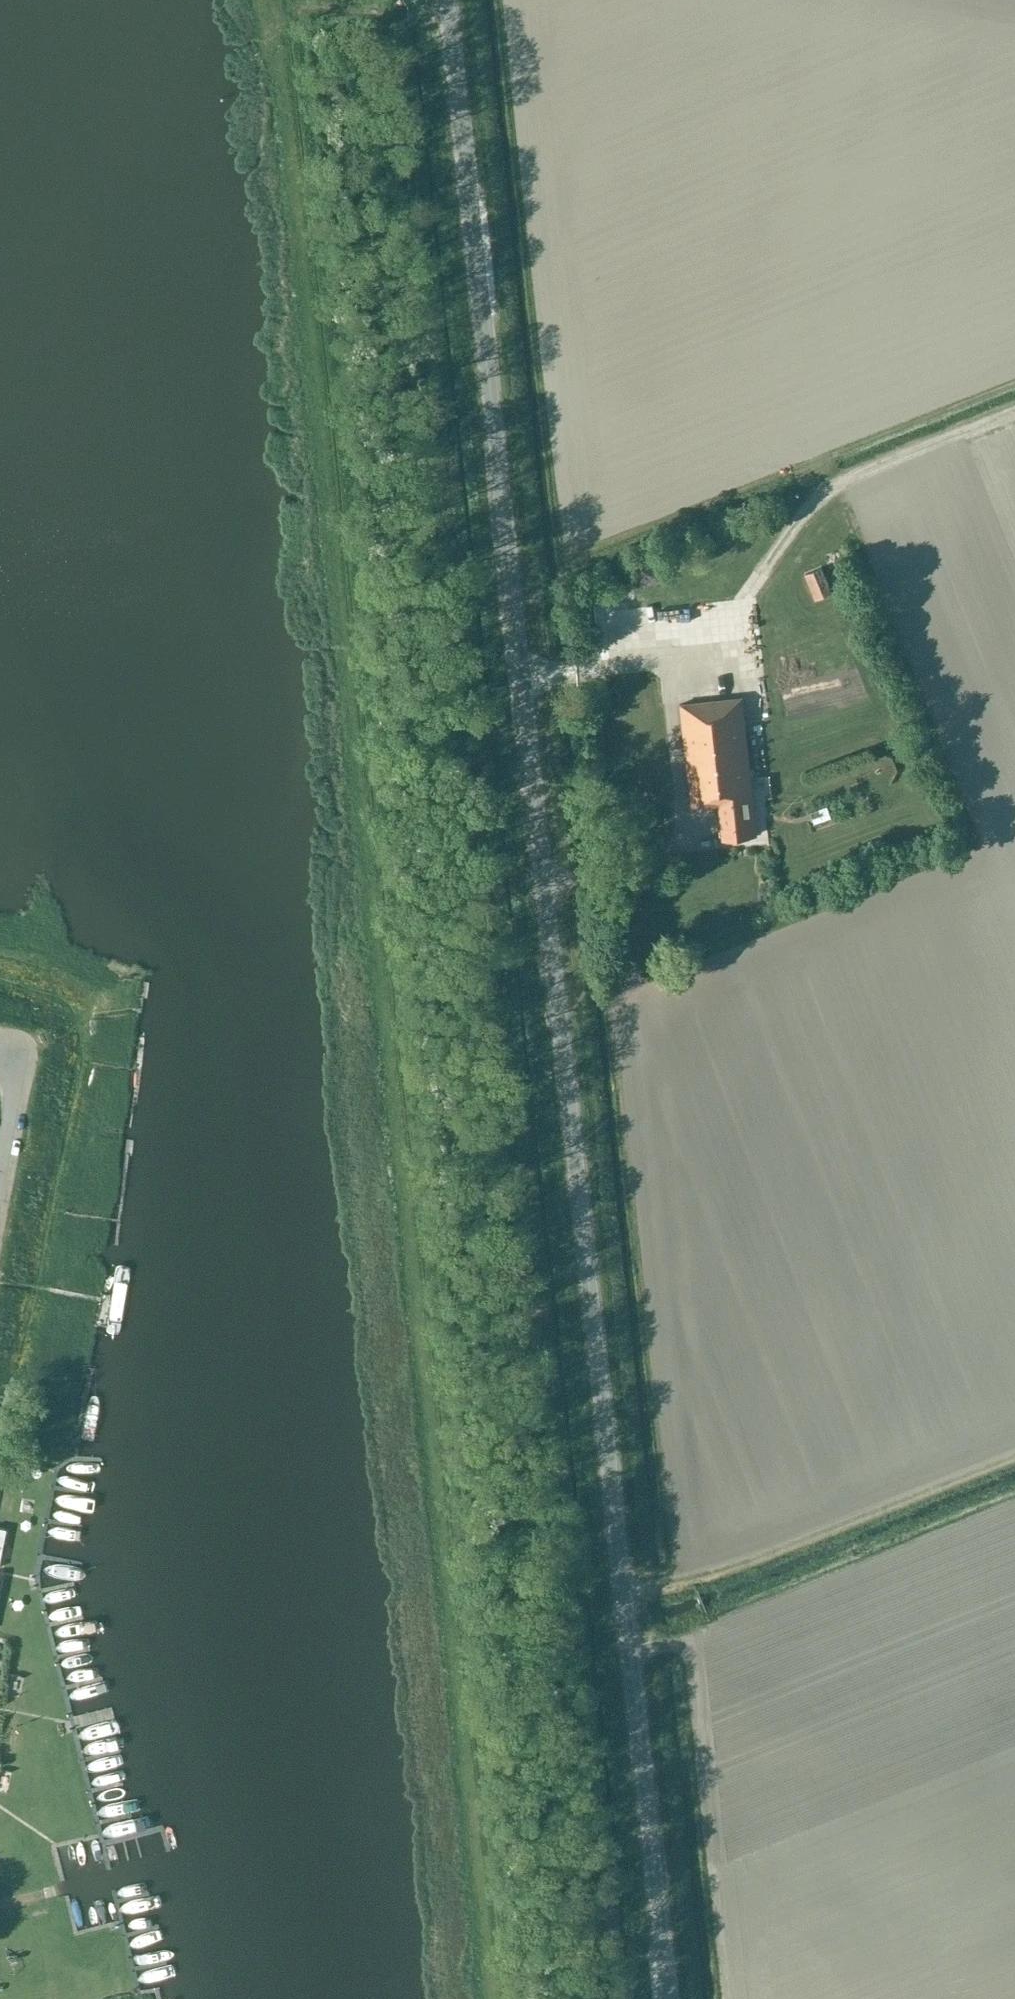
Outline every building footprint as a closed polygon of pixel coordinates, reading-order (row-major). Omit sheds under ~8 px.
[(804,575),(815,601),(832,593),(822,567),(804,575)] [(718,804),(723,841),(758,836),(742,698),(679,704),(690,800),(694,807),(718,804)]
